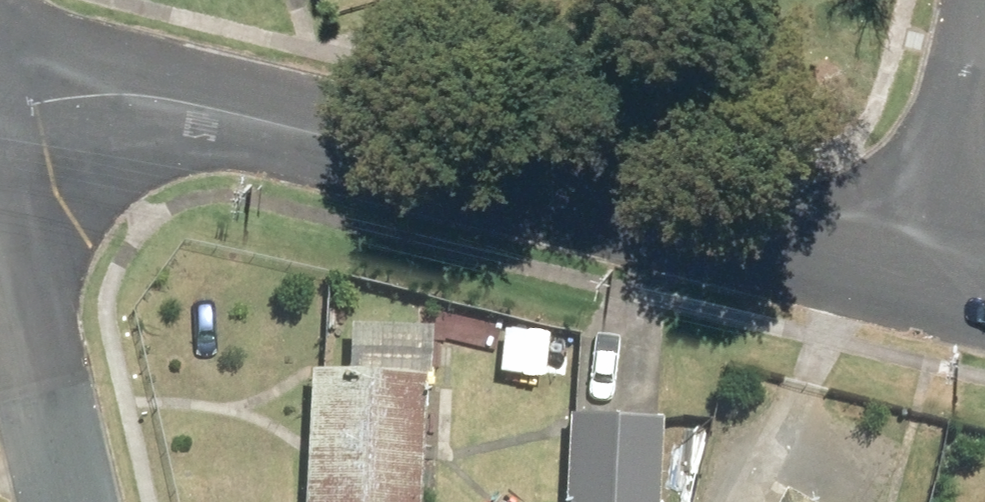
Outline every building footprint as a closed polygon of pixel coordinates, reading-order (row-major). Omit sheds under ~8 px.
[(547,338),(501,332),(495,379),(541,385),(547,338)] [(424,342),(346,339),(344,382),(301,381),(297,501),(418,501),(424,342)] [(659,419),(562,415),(558,501),(656,501),(659,419)]
